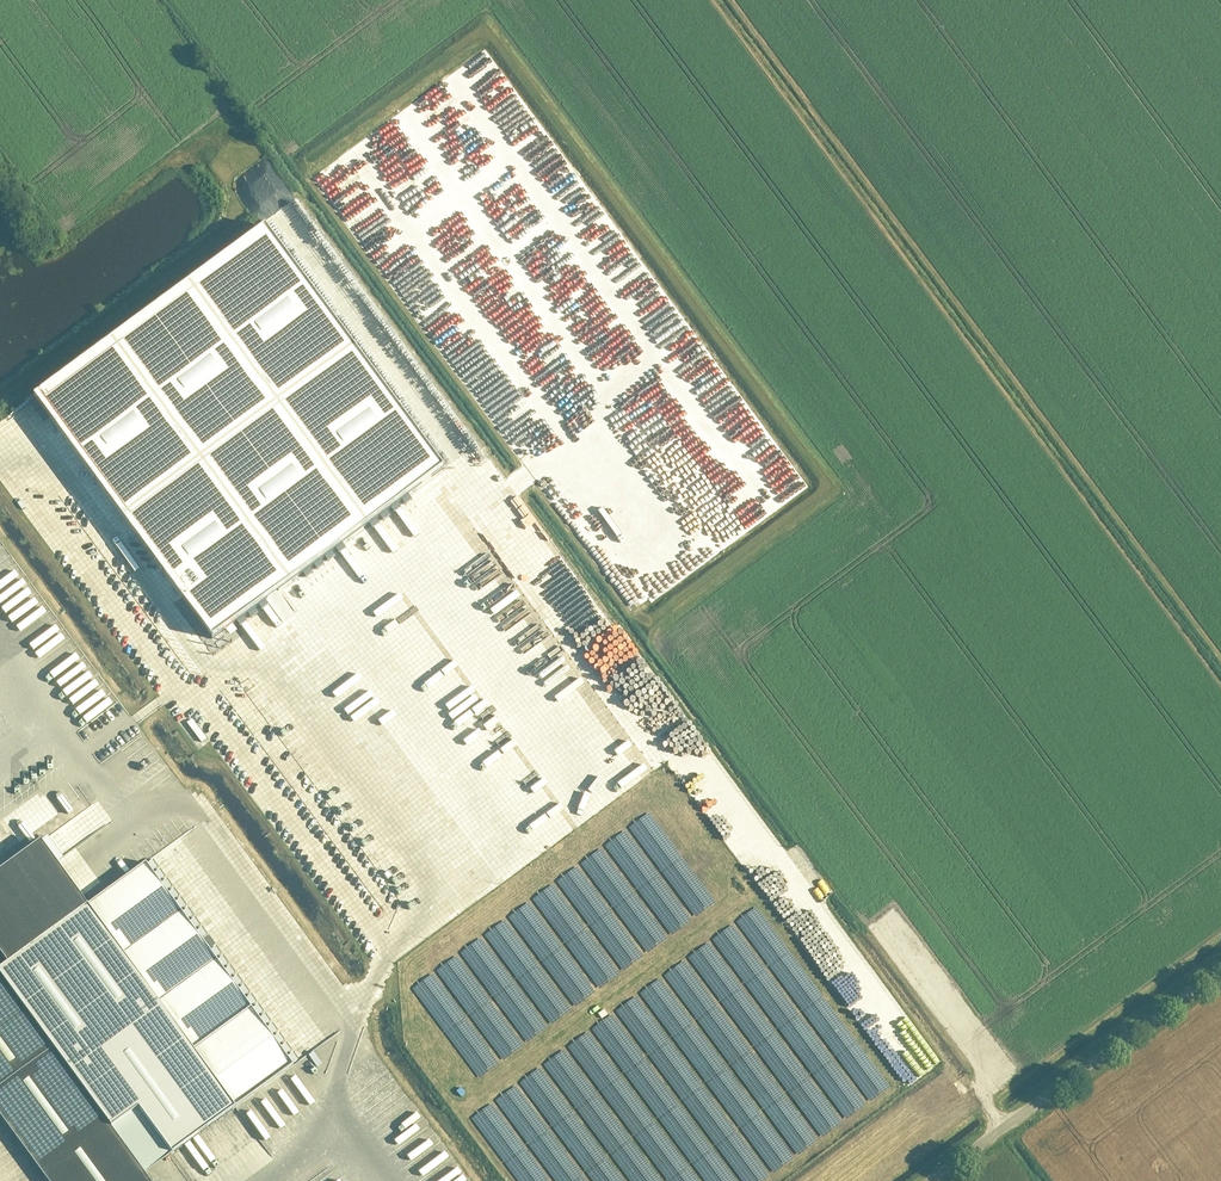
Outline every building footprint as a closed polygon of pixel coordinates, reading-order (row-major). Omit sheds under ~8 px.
[(212,640),(442,470),(264,229),(33,399),(212,640)] [(28,1016),(56,1054),(110,1129),(137,1109),(171,1155),(293,1066),(145,864),(87,906),(0,969),(0,977),(28,1016)] [(56,1054),(28,1016),(0,977),(0,1096),(56,1054)] [(56,1054),(0,1096),(0,1118),(46,1180),(149,1180),(110,1129),(56,1054)] [(693,1122),(687,1127),(700,1144),(706,1140),(693,1122)] [(431,1124),(417,1133),(420,1138),(434,1128),(431,1124)] [(426,1146),(439,1135),(436,1131),(422,1141),(426,1146)] [(443,1139),(428,1147),(433,1155),(448,1146),(443,1139)] [(407,1160),(422,1149),(419,1145),(404,1155),(407,1160)] [(469,1174),(466,1169),(451,1179),(453,1180),(459,1180),(469,1174)]
